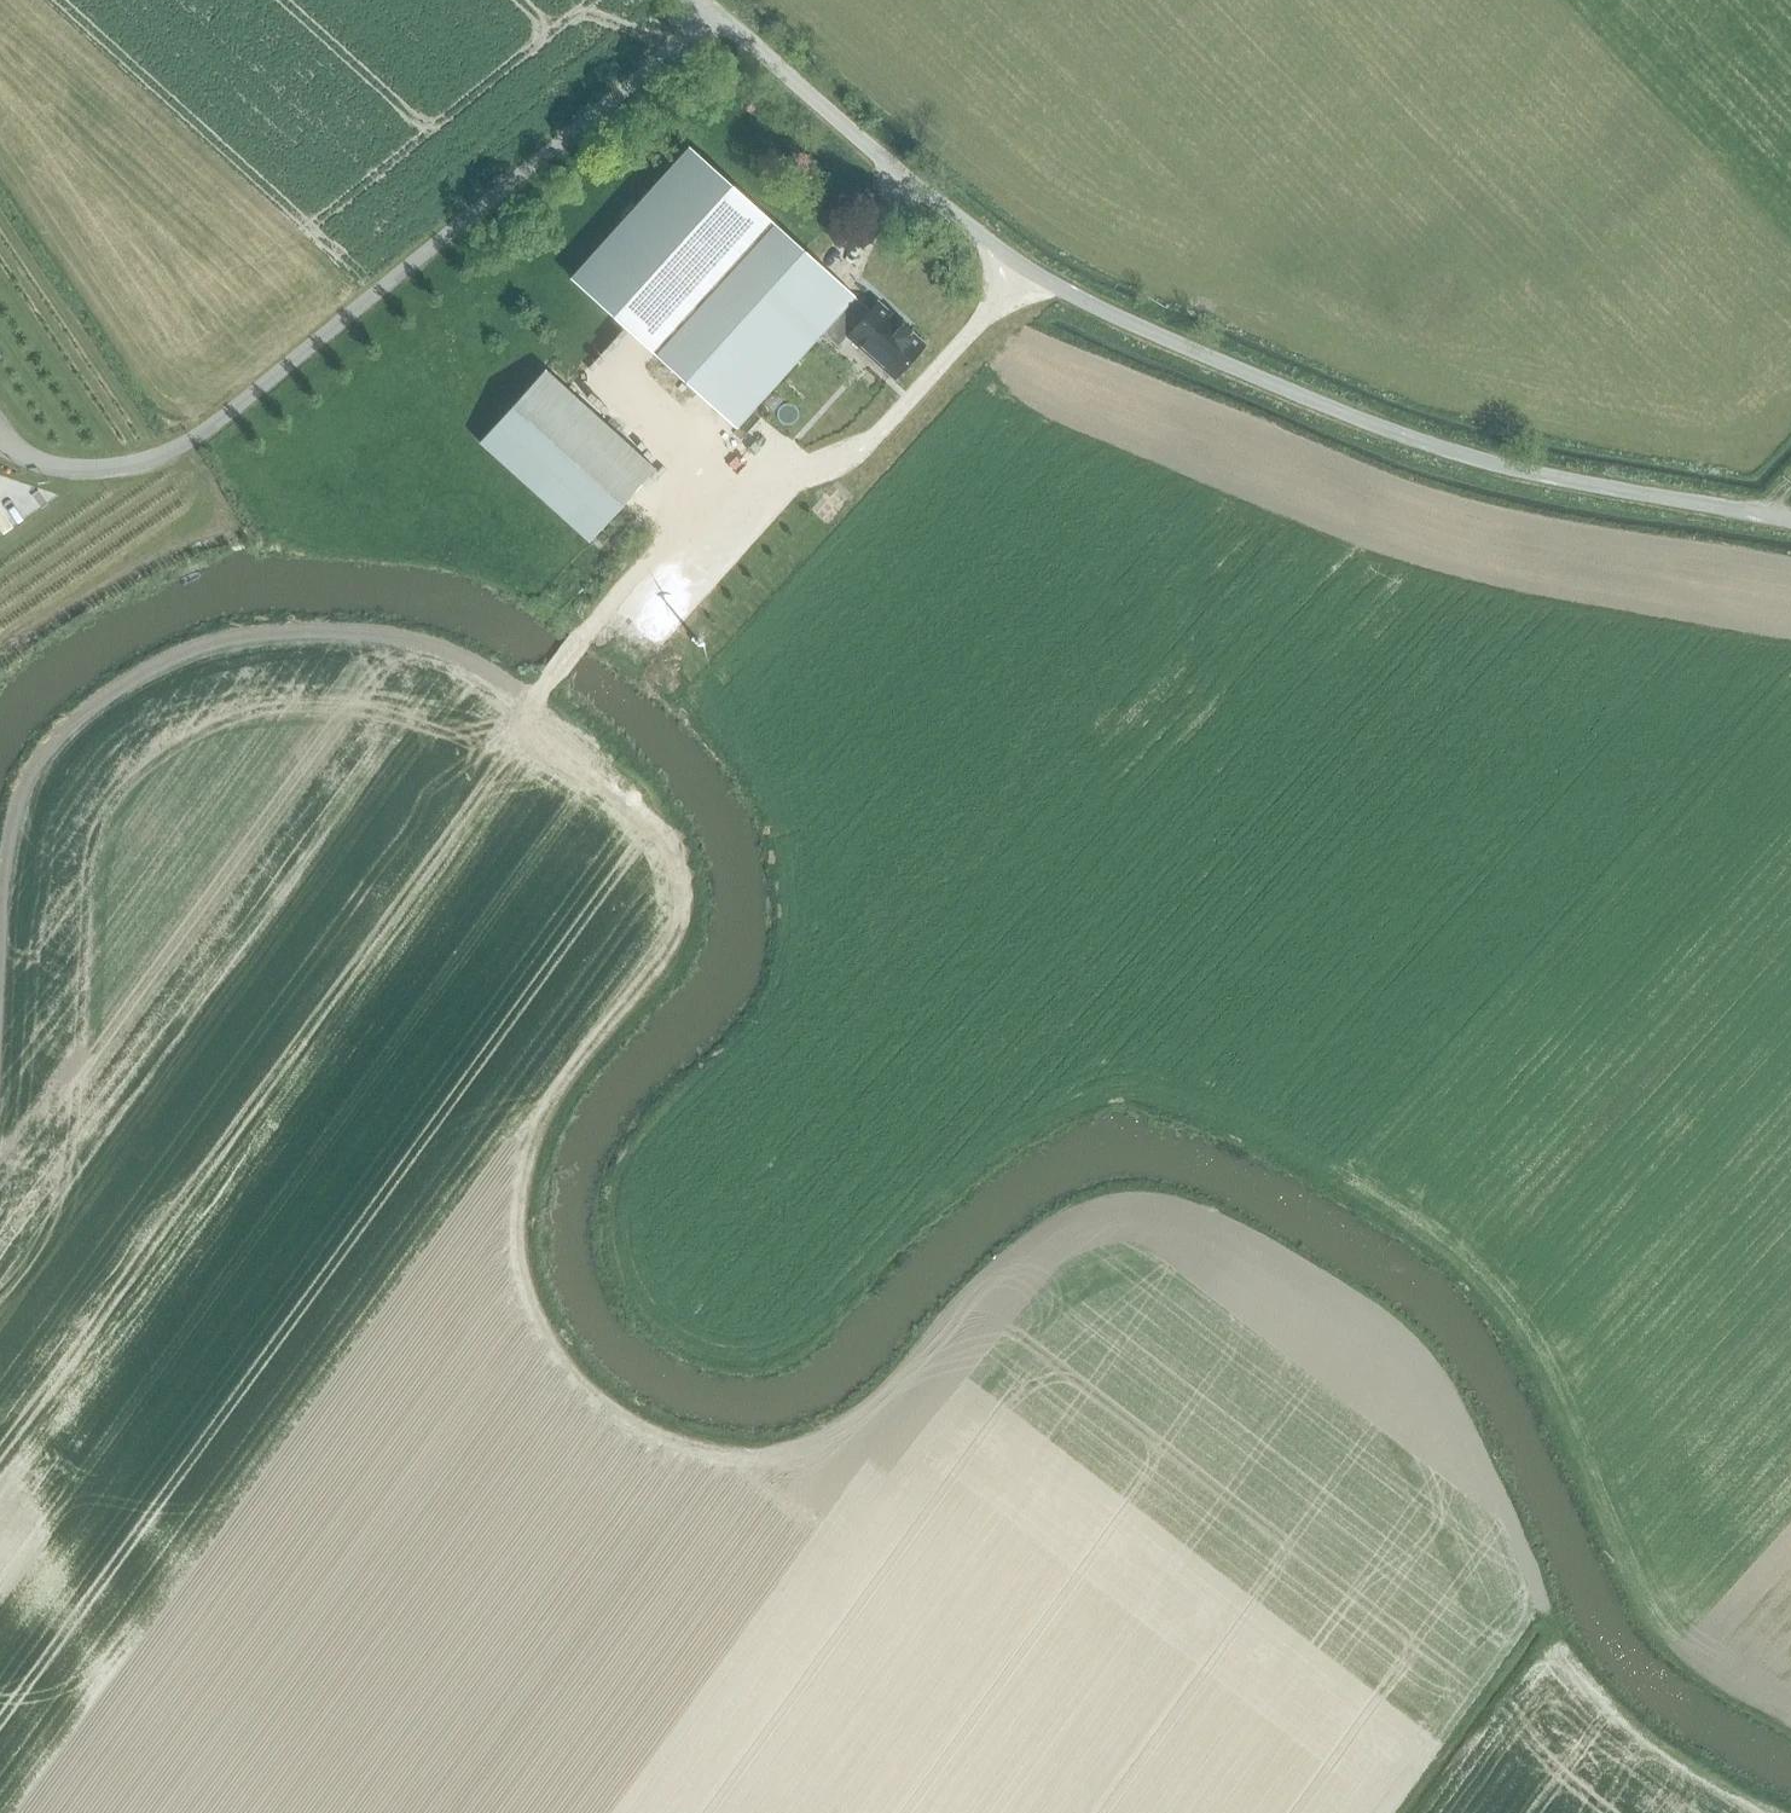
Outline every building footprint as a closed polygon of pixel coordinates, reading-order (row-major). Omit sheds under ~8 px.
[(691,150),(572,281),(734,428),(840,311),(856,326),(847,336),(894,378),(923,346),(876,303),(870,311),(691,150)] [(654,468),(544,369),(478,442),(588,541),(654,468)] [(11,486),(0,464),(0,491),(11,486)]
